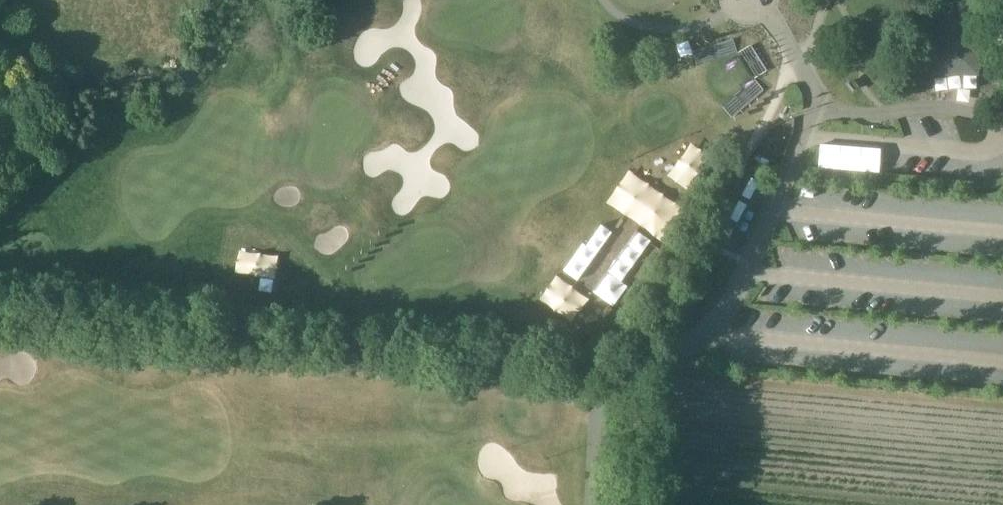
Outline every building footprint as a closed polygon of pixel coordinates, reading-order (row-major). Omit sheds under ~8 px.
[(698,302),(701,286),(690,284),(687,300),(698,302)]
